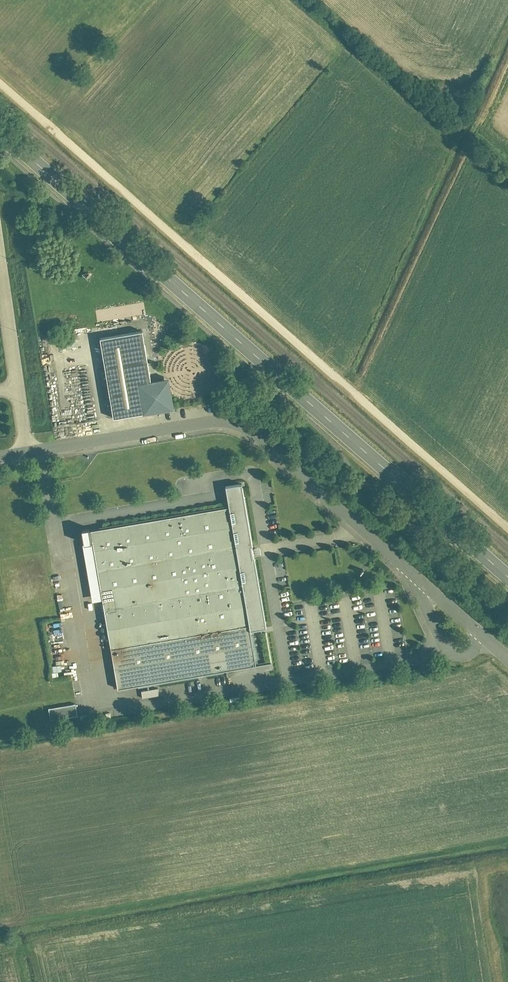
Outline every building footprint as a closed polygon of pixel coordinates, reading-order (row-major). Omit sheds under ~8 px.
[(174,410),(170,380),(148,383),(141,333),(103,338),(116,419),(174,410)] [(62,337),(63,349),(78,348),(77,336),(62,337)] [(93,601),(102,600),(110,650),(264,627),(242,488),(225,490),(229,511),(91,532),(93,541),(84,543),(93,601)] [(141,690),(142,696),(158,693),(157,687),(141,690)] [(48,706),(50,718),(77,716),(76,703),(48,706)]
